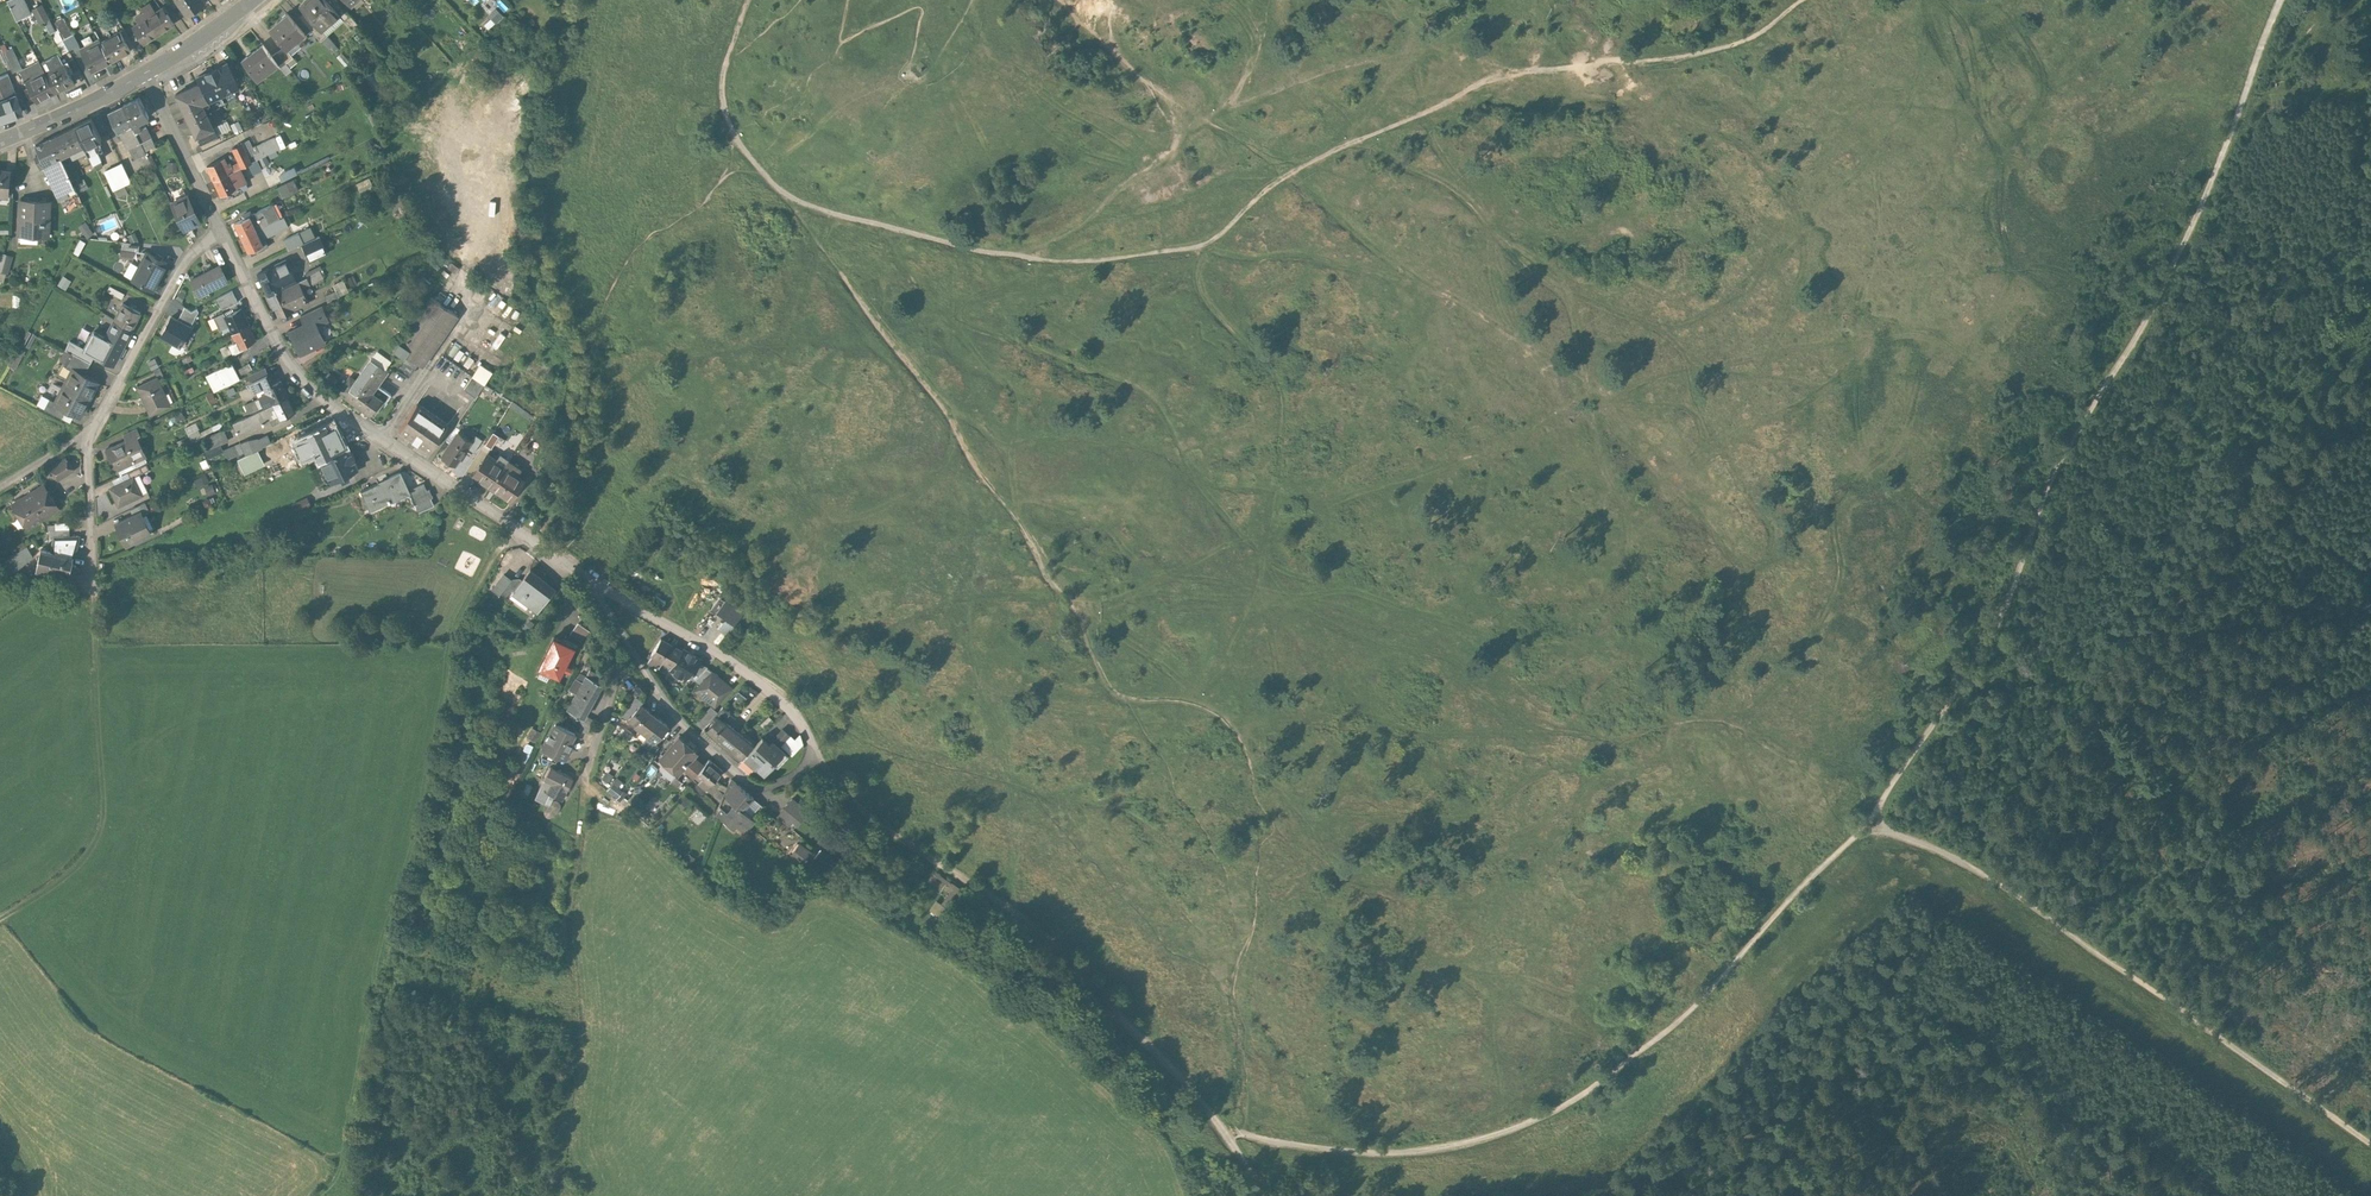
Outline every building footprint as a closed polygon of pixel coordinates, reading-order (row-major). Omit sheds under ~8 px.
[(35,11),(30,0),(11,0),(19,18),(35,11)] [(201,0),(176,0),(186,16),(204,4),(201,0)] [(335,27),(311,0),(306,0),(299,6),(319,28),(320,27),(327,34),(335,27)] [(335,27),(344,19),(337,12),(338,12),(327,0),(311,0),(335,27)] [(34,6),(42,21),(53,15),(45,1),(34,6)] [(141,8),(144,12),(158,34),(174,24),(167,14),(166,14),(163,9),(156,13),(150,3),(141,8)] [(491,27),(506,13),(498,5),(491,12),(493,15),(486,22),(491,27)] [(143,44),(158,34),(144,12),(136,17),(140,23),(133,28),(143,44)] [(305,33),(287,13),(269,29),(286,49),(305,33)] [(68,16),(51,22),(62,51),(79,45),(68,16)] [(121,32),(101,43),(111,62),(131,52),(121,32)] [(93,72),(111,62),(101,43),(82,52),(93,72)] [(278,64),(263,44),(242,60),(256,78),(268,69),(269,71),(278,64)] [(5,50),(15,70),(25,66),(14,45),(5,50)] [(68,62),(46,73),(56,92),(74,83),(69,73),(73,72),(68,62)] [(227,62),(212,69),(224,93),(239,85),(227,62)] [(209,100),(224,93),(212,69),(197,76),(200,81),(208,99),(209,100)] [(37,103),(56,92),(46,73),(44,70),(25,80),(28,87),(25,88),(28,95),(32,93),(37,103)] [(23,111),(9,74),(0,78),(0,120),(23,111)] [(202,103),(208,99),(200,81),(175,93),(200,145),(218,136),(202,103)] [(19,93),(24,102),(29,99),(25,90),(19,93)] [(139,97),(124,105),(133,124),(132,124),(135,130),(141,127),(138,121),(149,116),(139,97)] [(141,141),(135,130),(132,124),(133,124),(124,105),(108,112),(118,132),(119,131),(127,148),(141,141)] [(92,117),(75,125),(85,145),(85,146),(101,138),(92,117)] [(75,125),(52,136),(61,156),(85,145),(75,125)] [(247,142),(236,145),(243,167),(252,164),(255,171),(265,168),(262,158),(271,155),(272,156),(288,150),(283,135),(255,143),(257,150),(251,152),(247,142)] [(61,156),(52,136),(35,144),(66,211),(83,203),(61,156)] [(93,144),(89,145),(93,162),(106,159),(104,149),(95,151),(93,144)] [(207,167),(214,181),(229,174),(234,172),(231,167),(229,168),(224,158),(207,167)] [(176,162),(168,163),(169,173),(177,172),(176,162)] [(130,181),(121,163),(104,171),(113,190),(130,181)] [(239,169),(234,172),(229,174),(214,181),(221,196),(246,184),(239,169)] [(297,179),(279,185),(283,197),(301,190),(297,179)] [(200,220),(188,195),(171,203),(183,229),(200,220)] [(50,202),(20,201),(19,233),(48,235),(50,202)] [(241,238),(280,220),(273,205),(252,215),(250,212),(243,216),(244,219),(234,224),(241,238)] [(284,217),(280,220),(241,238),(248,253),(256,249),(258,252),(269,247),(264,238),(270,235),(270,236),(289,227),(284,217)] [(317,237),(311,227),(284,240),(289,251),(317,237)] [(502,238),(501,258),(513,259),(514,239),(502,238)] [(135,256),(135,242),(124,242),(124,255),(135,256)] [(13,268),(13,251),(1,250),(0,268),(13,268)] [(168,263),(147,252),(133,278),(154,289),(168,263)] [(268,295),(296,282),(286,260),(258,274),(268,295)] [(309,275),(304,279),(308,285),(327,274),(320,264),(307,272),(309,275)] [(227,279),(219,265),(189,280),(195,292),(205,287),(207,289),(227,279)] [(9,269),(0,269),(0,278),(9,278),(9,269)] [(336,281),(340,292),(349,289),(346,279),(336,281)] [(300,281),(269,295),(279,317),(296,310),(295,309),(309,302),(300,281)] [(406,354),(421,366),(458,316),(432,296),(409,328),(411,329),(401,343),(400,342),(395,349),(404,356),(406,354)] [(123,301),(114,319),(132,329),(141,311),(123,301)] [(232,332),(233,332),(249,324),(241,308),(226,316),(224,312),(215,317),(221,330),(229,326),(232,332)] [(191,326),(172,316),(161,335),(180,345),(191,326)] [(132,329),(114,319),(105,336),(124,346),(132,329)] [(325,340),(315,319),(291,331),(301,352),(325,340)] [(249,324),(233,332),(235,337),(229,340),(236,353),(250,346),(249,343),(256,340),(249,324)] [(493,327),(487,338),(495,342),(500,330),(493,327)] [(501,330),(496,343),(502,346),(507,332),(501,330)] [(465,363),(471,353),(452,341),(445,351),(465,363)] [(472,354),(467,362),(472,365),(477,357),(472,354)] [(389,369),(372,356),(344,394),(371,414),(383,398),(373,390),(389,369)] [(239,376),(231,361),(208,374),(215,388),(239,376)] [(483,361),(467,388),(480,396),(496,369),(483,361)] [(73,368),(64,385),(90,399),(99,382),(73,368)] [(170,405),(156,379),(138,388),(151,414),(170,405)] [(256,388),(265,405),(288,394),(281,379),(271,384),(269,381),(264,383),(265,384),(256,388)] [(81,416),(90,399),(64,385),(55,402),(81,416)] [(47,406),(51,395),(44,392),(39,403),(47,406)] [(295,408),(288,394),(265,405),(233,421),(239,432),(272,416),(269,411),(272,409),(276,416),(271,418),(274,423),(287,417),(285,414),(295,408)] [(448,425),(416,404),(399,430),(430,451),(448,425)] [(193,439),(203,434),(200,426),(189,431),(193,439)] [(496,429),(487,442),(495,447),(504,434),(496,429)] [(310,463),(320,458),(345,445),(338,431),(323,438),(326,446),(306,456),(310,463)] [(472,441),(458,432),(442,456),(456,465),(472,441)] [(247,438),(225,449),(230,459),(246,451),(247,453),(271,442),(266,433),(258,438),(257,436),(247,438)] [(143,453),(135,437),(106,451),(118,476),(136,468),(132,459),(143,453)] [(348,444),(345,445),(320,458),(330,478),(334,480),(342,476),(343,479),(350,475),(349,472),(356,469),(358,464),(355,458),(356,458),(353,451),(352,451),(348,444)] [(296,453),(293,446),(278,453),(281,460),(296,453)] [(474,476),(491,488),(504,468),(496,462),(497,460),(488,454),(474,476)] [(54,463),(60,478),(79,470),(72,455),(54,463)] [(525,482),(504,468),(491,488),(512,501),(525,482)] [(199,484),(212,480),(209,472),(196,476),(199,484)] [(410,492),(401,473),(362,491),(371,510),(410,492)] [(142,474),(138,475),(144,491),(148,489),(142,474)] [(141,495),(133,478),(111,489),(119,506),(141,495)] [(210,494),(219,491),(216,481),(207,484),(210,494)] [(428,491),(424,483),(411,489),(418,505),(416,506),(419,513),(434,506),(431,499),(433,498),(430,490),(428,491)] [(57,505),(43,485),(15,504),(24,517),(23,520),(25,523),(28,523),(31,528),(44,519),(41,516),(57,505)] [(311,506),(307,498),(293,504),(297,512),(311,506)] [(150,534),(140,513),(118,524),(128,545),(150,534)] [(72,556),(72,557),(76,558),(80,537),(53,538),(51,551),(72,556)] [(33,556),(27,546),(0,563),(10,577),(33,556)] [(71,563),(72,557),(72,556),(51,551),(41,549),(36,570),(59,575),(60,571),(73,574),(76,564),(71,563)] [(547,583),(531,570),(522,581),(515,591),(530,603),(528,604),(538,612),(554,591),(546,585),(547,583)] [(515,591),(522,581),(519,580),(511,580),(504,574),(492,590),(507,601),(515,591)] [(743,615),(720,598),(710,612),(716,616),(717,614),(726,621),(719,631),(727,637),(743,615)] [(539,627),(530,620),(524,629),(532,635),(539,627)] [(590,633),(578,624),(570,634),(582,643),(590,633)] [(575,648),(555,638),(540,668),(560,678),(575,648)] [(663,665),(672,671),(682,655),(661,642),(651,658),(653,659),(648,666),(659,672),(663,665)] [(682,655),(672,671),(671,674),(686,683),(688,680),(692,673),(694,675),(699,667),(701,663),(683,653),(682,655)] [(707,672),(699,667),(694,675),(692,673),(688,680),(695,684),(701,690),(713,677),(707,672)] [(585,718),(603,683),(598,680),(601,674),(591,669),(584,682),(576,677),(569,690),(577,694),(569,710),(576,714),(573,719),(581,723),(584,717),(585,718)] [(731,693),(713,677),(701,690),(696,695),(715,712),(731,693)] [(624,720),(636,729),(647,714),(641,708),(643,706),(638,701),(624,720)] [(704,734),(721,749),(727,742),(725,739),(731,733),(724,727),(730,720),(723,713),(704,734)] [(660,724),(647,714),(636,729),(648,739),(660,724)] [(575,733),(556,724),(543,751),(545,752),(542,759),(556,764),(559,757),(565,760),(572,747),(569,746),(575,733)] [(667,731),(660,724),(648,739),(655,746),(667,731)] [(540,735),(532,731),(527,740),(536,744),(540,735)] [(727,742),(721,749),(741,766),(745,763),(754,753),(731,733),(725,739),(727,742)] [(661,764),(679,779),(693,763),(697,758),(679,743),(661,764)] [(762,745),(754,753),(745,763),(756,773),(758,770),(766,777),(774,769),(778,773),(788,762),(774,747),(769,752),(762,745)] [(703,772),(693,763),(679,779),(684,783),(689,777),(694,782),(695,781),(703,772)] [(709,765),(703,772),(695,781),(709,792),(722,776),(709,765)] [(573,781),(551,769),(545,780),(552,784),(548,793),(563,801),(573,781)] [(602,783),(610,789),(619,776),(611,771),(602,783)] [(621,777),(610,791),(621,800),(632,786),(621,777)] [(753,802),(732,783),(724,799),(742,815),(753,802)] [(545,813),(556,819),(565,802),(554,797),(545,813)] [(811,816),(792,801),(776,821),(789,832),(794,826),(799,831),(811,816)]
